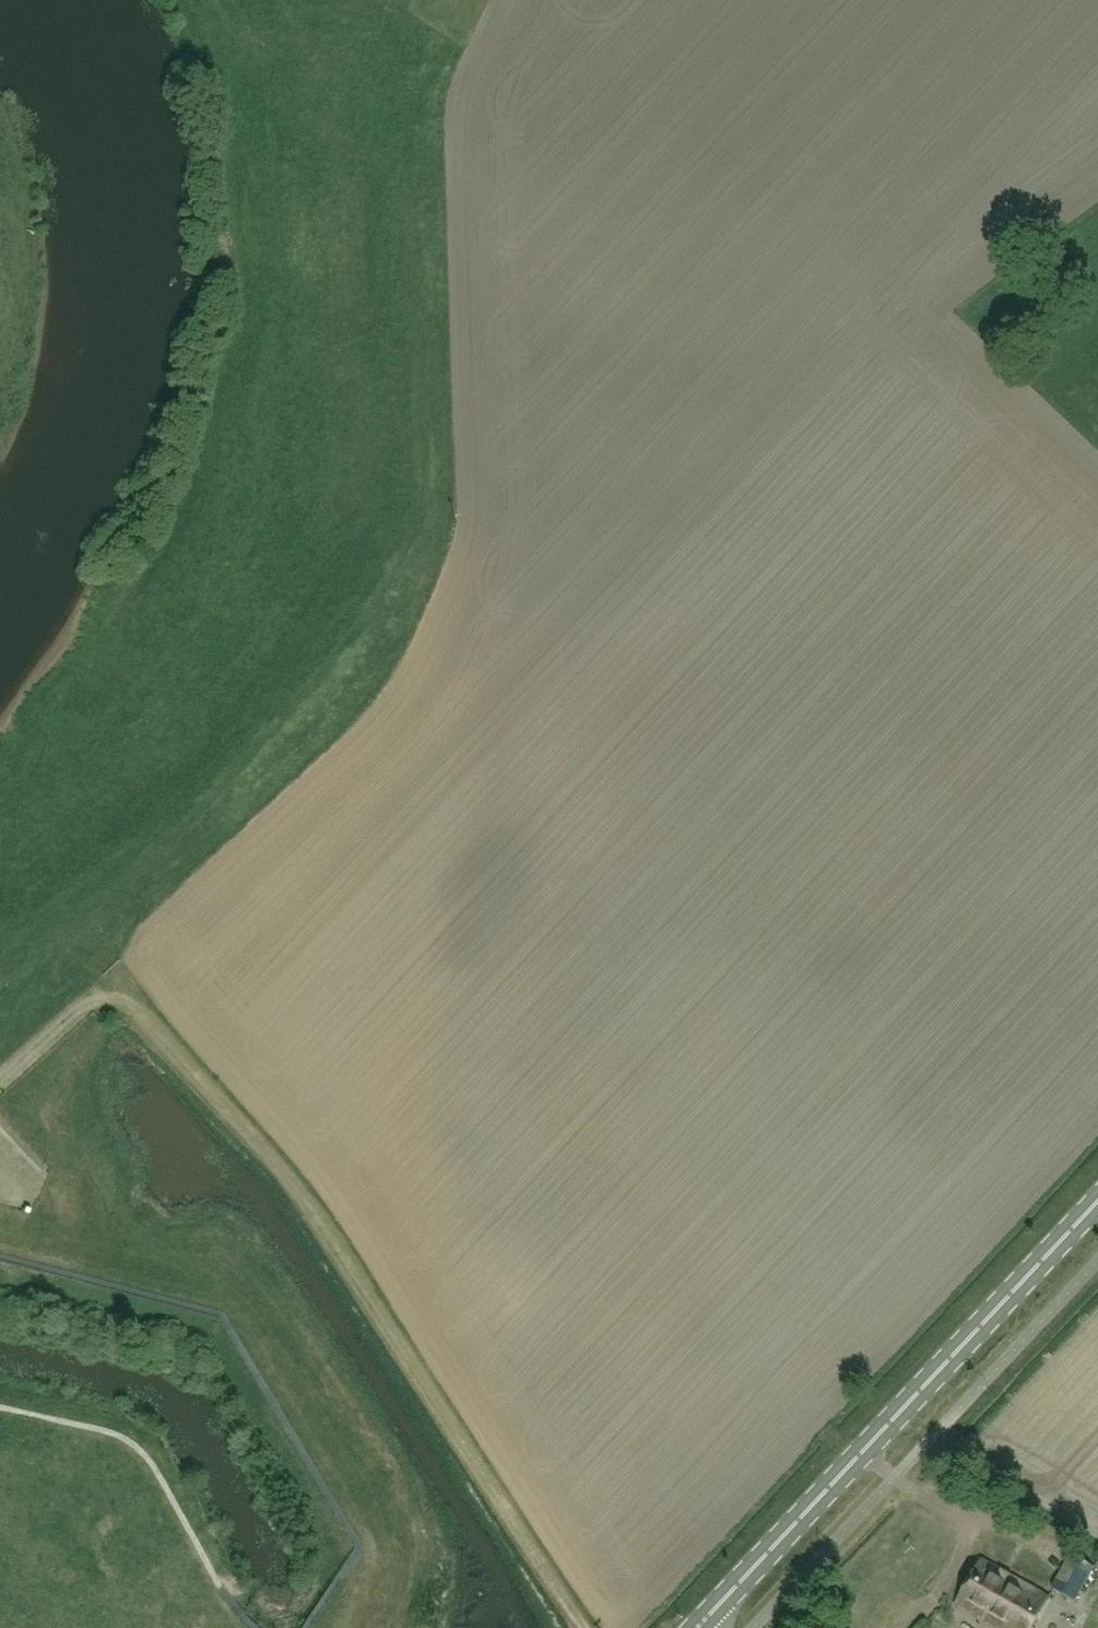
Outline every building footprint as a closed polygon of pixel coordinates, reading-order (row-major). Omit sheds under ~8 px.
[(994,1625),(1000,1627),(1032,1627),(1050,1597),(982,1558),(957,1604),(994,1625)] [(1097,1589),(1097,1578),(1069,1561),(1053,1590),(1087,1609),(1097,1589)]
